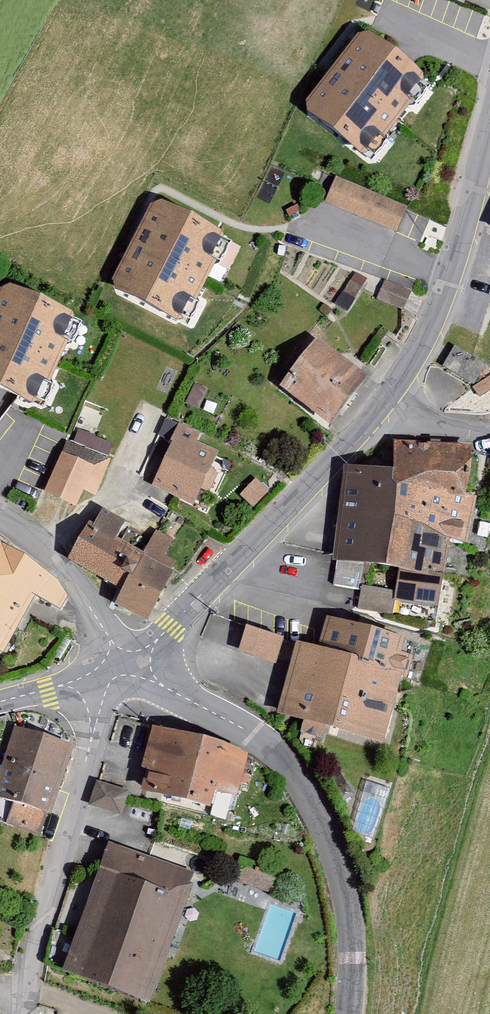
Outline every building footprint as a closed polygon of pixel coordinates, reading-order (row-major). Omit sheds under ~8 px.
[(367,151),(421,78),(362,34),(308,108),(367,151)] [(407,204),(333,174),(327,189),(323,200),(397,229),(407,204)] [(158,204),(115,284),(179,317),(221,237),(158,204)] [(410,292),(385,281),(378,297),(403,308),(410,292)] [(0,302),(0,380),(39,396),(73,316),(6,288),(0,302)] [(363,377),(318,341),(285,383),(330,419),(363,377)] [(445,365),(474,382),(484,365),(455,348),(445,365)] [(474,386),(480,395),(489,389),(489,376),(474,386)] [(206,389),(195,383),(186,402),(198,408),(206,389)] [(180,425),(155,485),(193,501),(215,451),(196,443),(200,434),(180,425)] [(68,443),(48,490),(76,502),(82,487),(94,492),(108,460),(68,443)] [(346,468),(336,582),(362,586),(359,608),(392,613),(395,597),(436,604),(446,536),(466,539),(474,497),(465,495),(470,450),(397,445),(395,471),(346,468)] [(242,494),(256,505),(271,487),(258,476),(242,494)] [(101,507),(71,560),(126,590),(146,554),(118,539),(128,522),(101,507)] [(172,540),(158,532),(146,554),(126,590),(119,602),(145,616),(174,563),(163,557),(172,540)] [(2,648),(34,593),(60,608),(66,596),(56,580),(24,555),(0,543),(0,647),(2,648)] [(319,650),(299,644),(281,709),(303,715),(299,731),(319,737),(323,721),(382,737),(409,639),(328,617),(319,650)] [(283,636),(246,625),(239,649),(275,660),(283,636)] [(286,639),(280,666),(291,669),(298,642),(286,639)] [(68,747),(16,730),(8,768),(5,783),(28,790),(20,815),(50,825),(68,747)] [(156,733),(143,787),(209,803),(213,786),(235,791),(244,754),(156,733)] [(127,791),(98,781),(90,803),(120,813),(127,791)] [(108,843),(64,970),(145,998),(189,871),(108,843)] [(286,875),(242,862),(236,880),(280,893),(286,875)] [(10,894),(0,890),(0,920),(10,894)]
